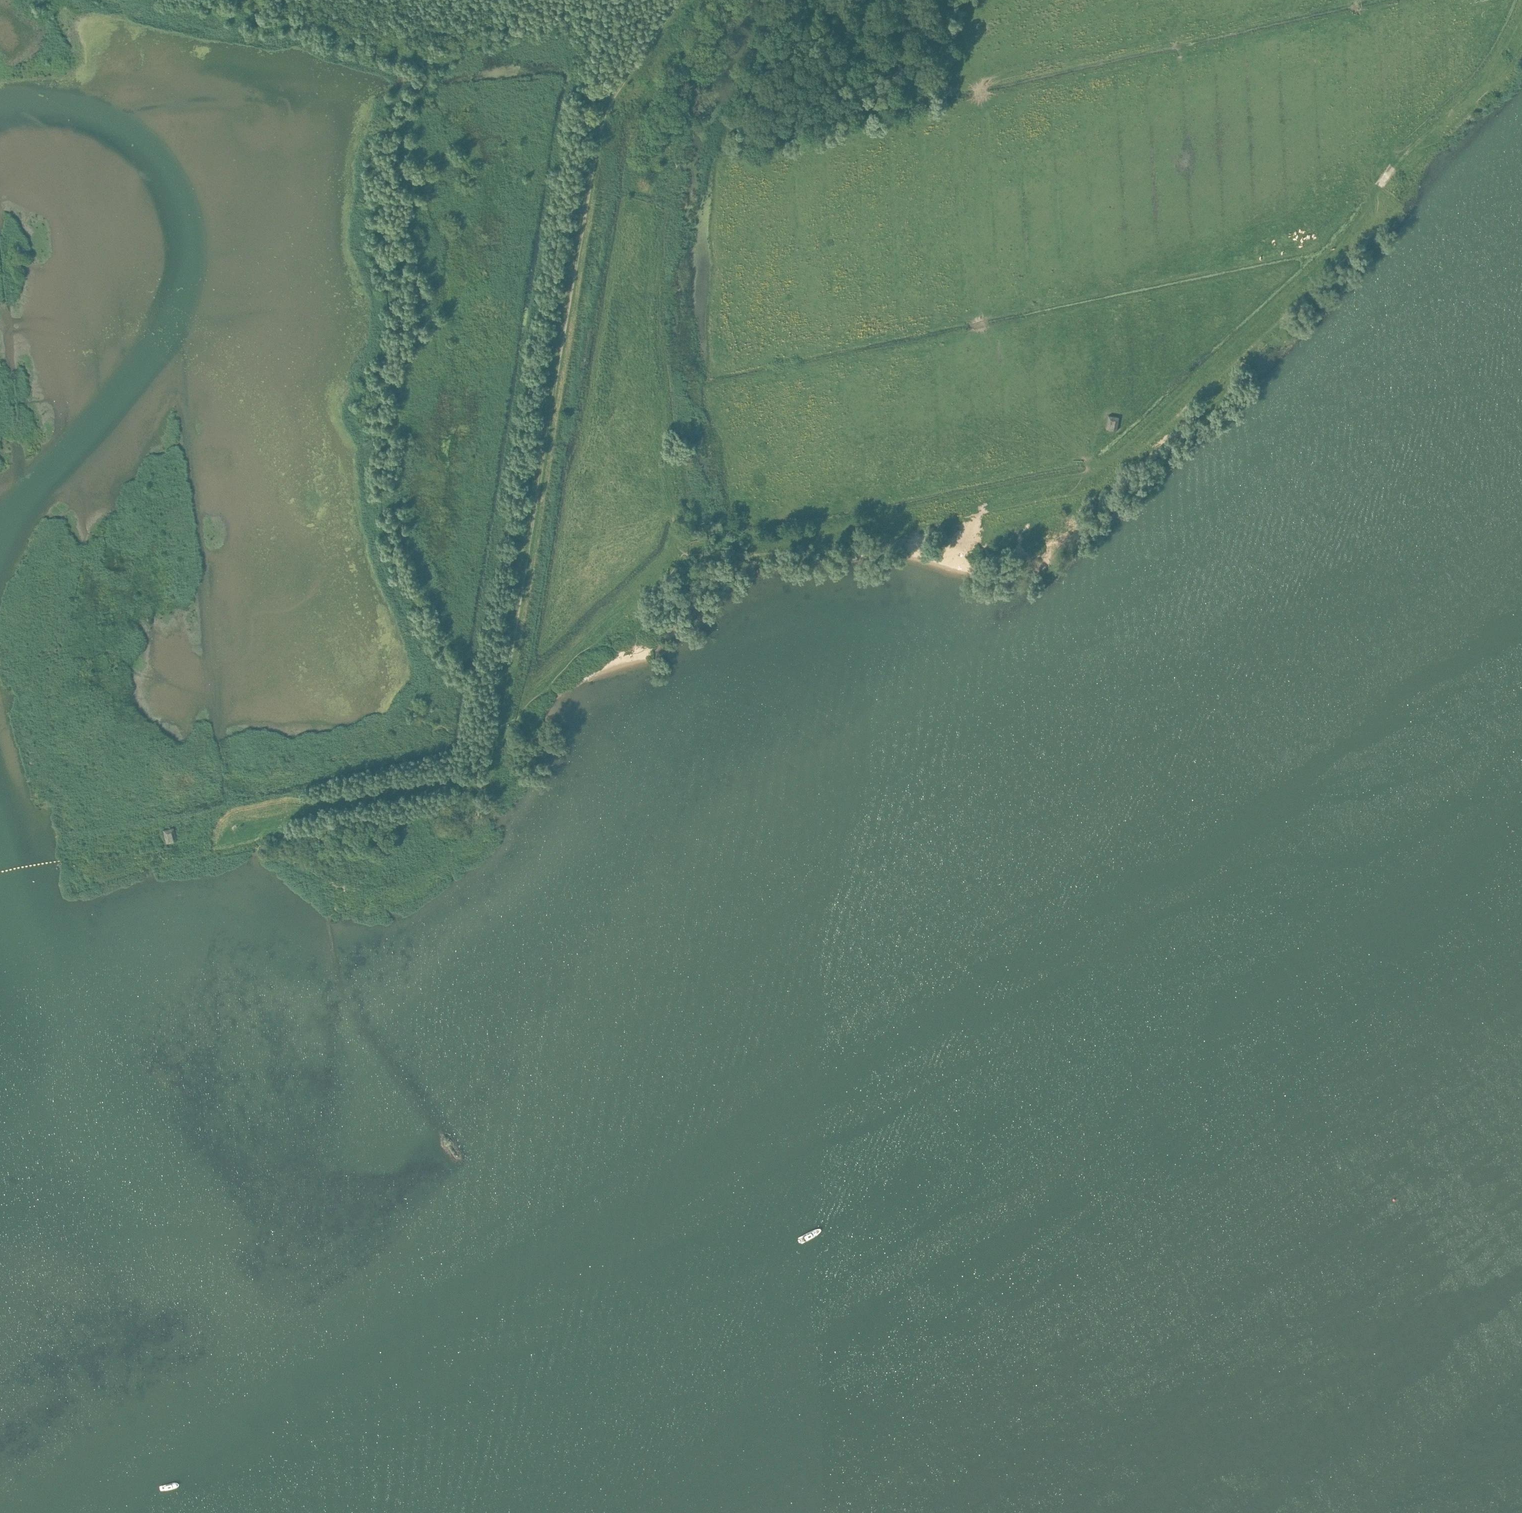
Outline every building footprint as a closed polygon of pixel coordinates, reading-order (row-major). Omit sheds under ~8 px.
[(596,69),(591,78),(602,85),(607,76),(596,69)] [(1108,416),(1106,428),(1117,430),(1119,417),(1108,416)] [(460,766),(463,779),(478,776),(475,763),(460,766)] [(176,839),(172,823),(156,827),(160,844),(176,839)]
